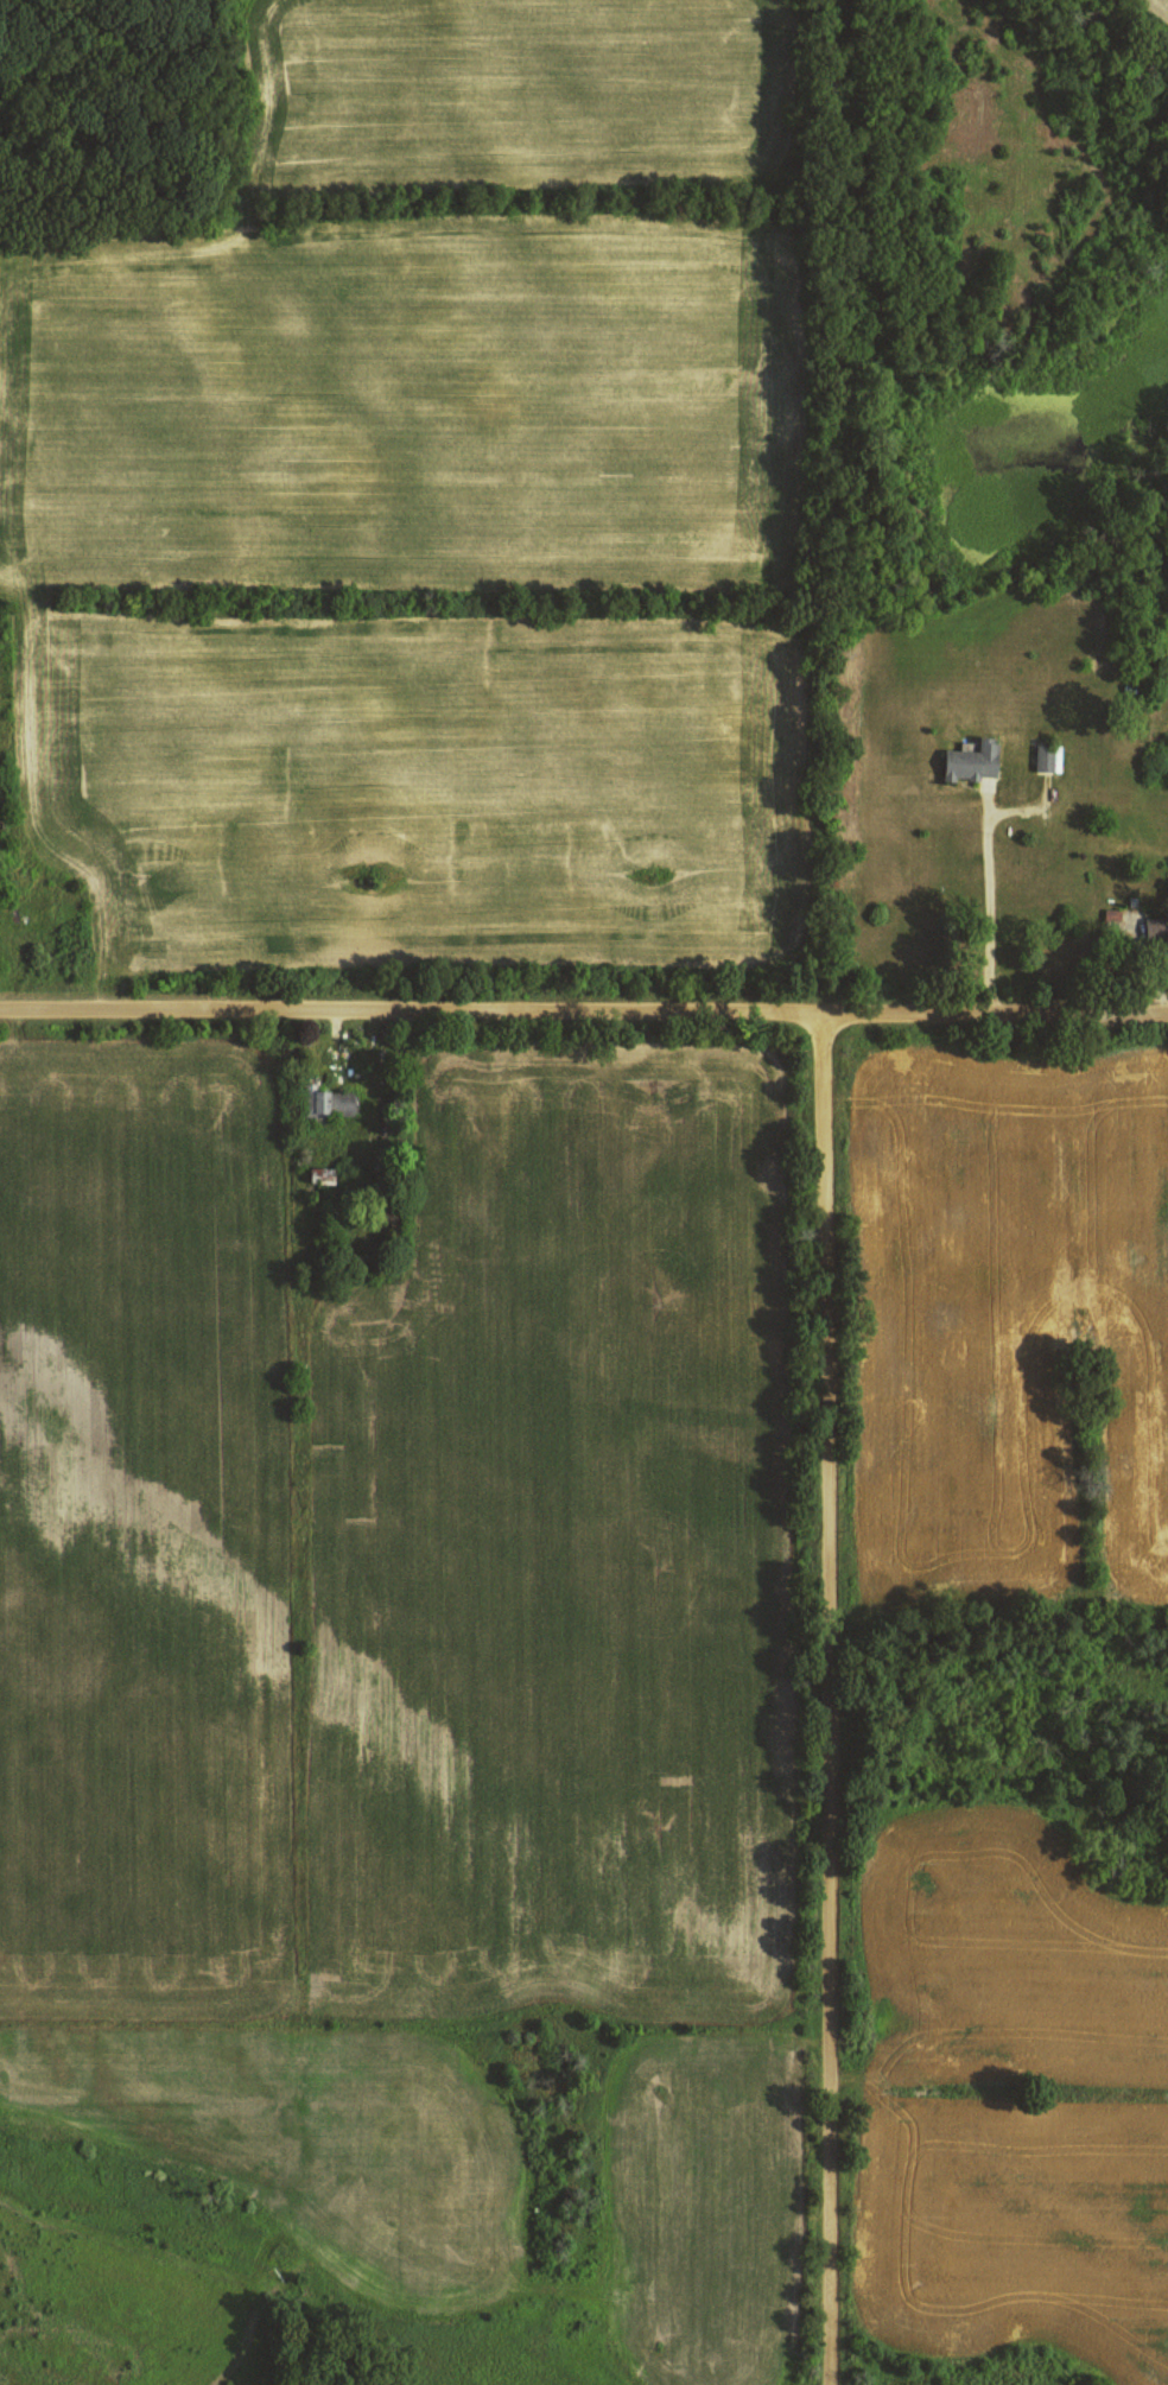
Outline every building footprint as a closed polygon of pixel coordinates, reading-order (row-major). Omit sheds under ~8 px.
[(981,750),(947,749),(946,778),(982,780),(983,776),(999,777),(1001,738),(982,737),(981,750)] [(1056,746),(1038,745),(1037,771),(1055,771),(1056,746)] [(305,1115),(332,1115),(332,1113),(356,1113),(357,1091),(306,1090),(305,1115)]
